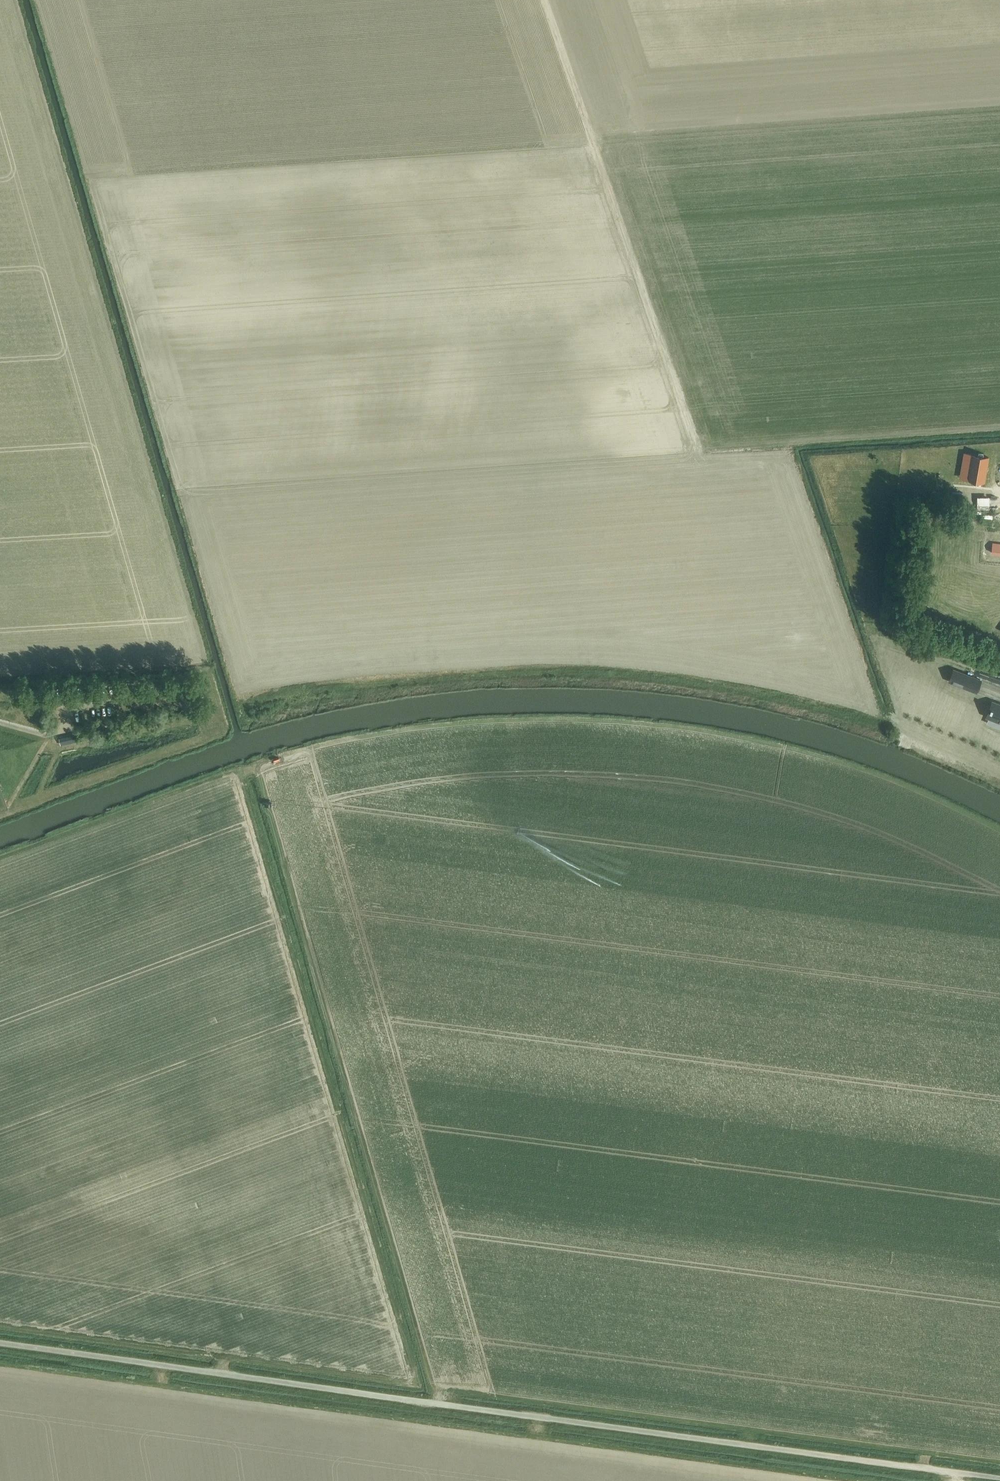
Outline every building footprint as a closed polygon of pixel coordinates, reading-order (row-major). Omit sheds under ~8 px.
[(995,442),(979,442),(979,467),(996,467),(995,442)] [(955,667),(950,681),(976,691),(981,677),(955,667)] [(75,735),(60,739),(61,745),(77,742),(75,735)]
